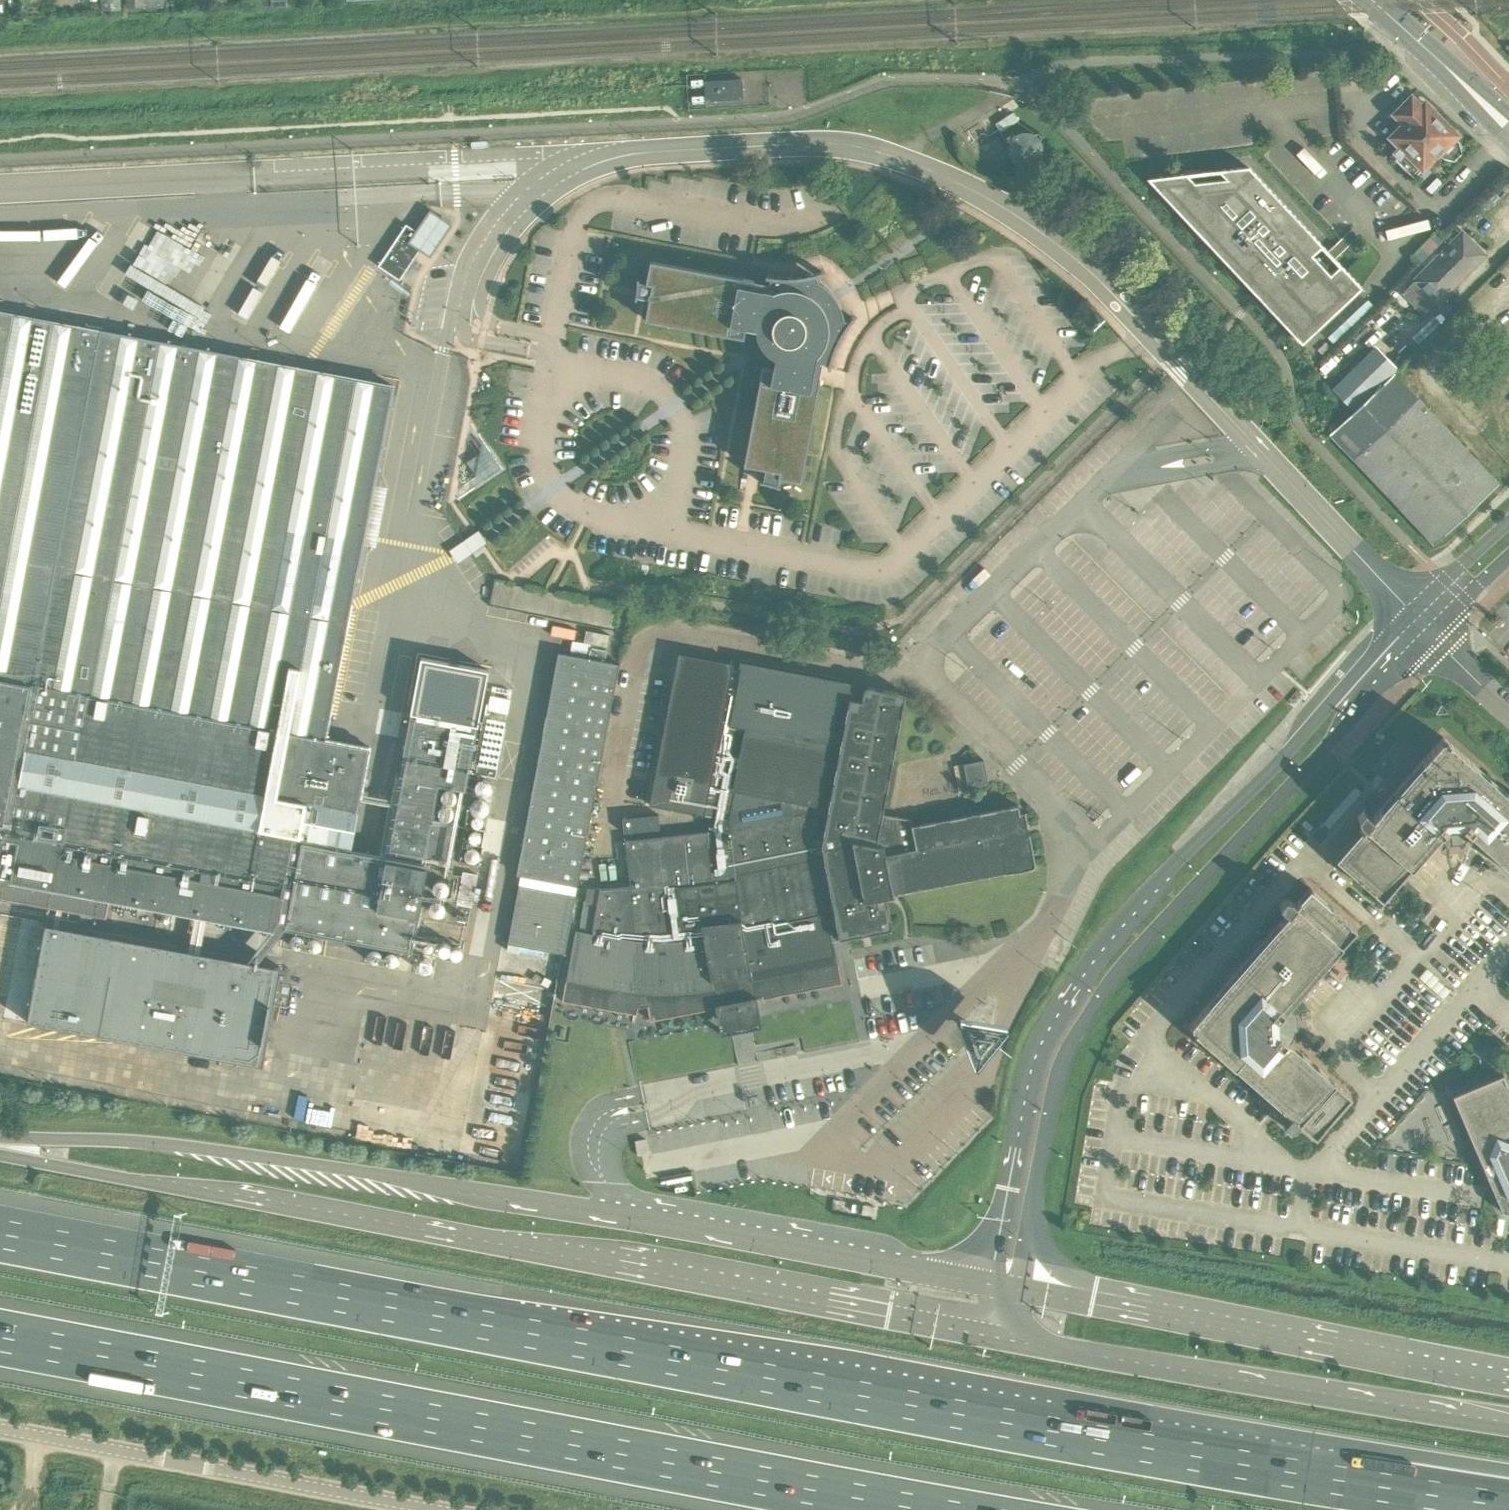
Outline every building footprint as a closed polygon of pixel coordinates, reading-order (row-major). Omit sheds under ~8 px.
[(102,11),(121,9),(121,0),(101,0),(102,11)] [(689,86),(690,108),(768,106),(767,73),(689,76),(689,86)] [(1443,157),(1454,160),(1462,152),(1459,141),(1454,137),(1458,134),(1425,102),(1422,106),(1412,96),(1394,113),(1404,123),(1388,139),(1395,149),(1392,152),(1396,156),(1394,159),(1413,178),(1439,153),(1443,157)] [(1248,166),(1146,178),(1302,344),(1362,288),(1340,264),(1329,274),(1312,255),(1322,245),(1248,166)] [(380,264),(400,277),(420,247),(431,253),(452,222),(431,208),(416,229),(408,223),(380,264)] [(163,223),(146,271),(177,282),(188,250),(199,254),(204,238),(163,223)] [(1402,294),(1424,314),(1483,254),(1462,233),(1415,281),(1402,294)] [(761,370),(744,465),(765,469),(763,480),(760,480),(760,482),(765,483),(770,484),(775,485),(780,487),(781,486),(778,485),(781,478),(801,482),(823,363),(828,364),(827,368),(830,369),(832,362),(833,358),(834,353),(836,349),(838,344),(840,340),(842,335),(845,331),(847,327),(850,324),(854,318),(852,317),(848,321),(844,318),(843,312),(841,306),(838,301),(835,296),(832,292),(828,287),(823,283),(818,280),(817,275),(823,273),(822,271),(815,273),(811,274),(806,275),(801,276),(796,276),(792,277),(787,277),(777,276),(766,275),(765,277),(769,278),(768,283),(650,261),(646,281),(638,281),(638,278),(636,278),(636,289),(634,299),(636,299),(637,297),(648,299),(645,320),(740,338),(741,343),(743,348),(745,352),(748,356),(750,360),(754,363),(757,367),(761,370)] [(188,294),(183,303),(125,272),(102,314),(119,323),(124,313),(153,329),(158,319),(177,330),(183,319),(195,325),(206,304),(188,294)] [(394,386),(0,311),(0,896),(107,916),(111,895),(285,928),(412,951),(428,865),(351,851),(361,796),(362,796),(372,746),(327,737),(394,386)] [(1332,385),(1331,387),(1353,410),(1397,367),(1374,344),(1332,385)] [(1330,433),(1434,543),(1499,483),(1395,372),(1330,433)] [(503,469),(488,449),(464,464),(478,484),(503,469)] [(491,602),(614,627),(618,605),(513,584),(495,580),(491,602)] [(558,652),(517,874),(521,875),(508,943),(564,953),(590,821),(619,663),(558,652)] [(576,929),(563,1001),(565,1001),(566,999),(635,1012),(635,1014),(637,1014),(638,1009),(648,1006),(651,1020),(654,1020),(653,1018),(708,1007),(708,1009),(710,1009),(710,1008),(715,1006),(715,1008),(716,1007),(719,1020),(731,1017),(732,1019),(733,1020),(734,1021),(735,1022),(736,1023),(738,1024),(739,1024),(741,1023),(743,1022),(745,1021),(746,1020),(747,1017),(747,1015),(759,1012),(757,1000),(758,999),(757,998),(763,997),(763,998),(766,998),(766,996),(839,982),(840,983),(843,983),(835,944),(834,944),(833,940),(863,934),(869,932),(870,933),(888,929),(889,929),(891,928),(891,927),(892,926),(892,924),(887,896),(892,895),(893,896),(894,895),(893,887),(1002,866),(1004,873),(1031,868),(1033,868),(1035,866),(1036,864),(1035,861),(1026,811),(1020,812),(1019,805),(913,825),(912,819),(883,813),(906,692),(870,686),(868,686),(866,687),(864,688),(864,689),(862,700),(850,698),(852,687),(835,684),(835,682),(827,680),(827,682),(811,679),(812,677),(804,676),(804,678),(788,675),(788,673),(781,672),(781,673),(765,670),(765,668),(758,667),(758,669),(740,666),(739,674),(732,673),(734,664),(679,654),(649,804),(705,814),(712,777),(719,778),(709,830),(625,839),(630,884),(599,888),(591,932),(576,929)] [(484,696),(448,689),(445,712),(479,718),(484,696)] [(433,818),(439,786),(466,790),(478,722),(411,710),(385,849),(426,857),(452,862),(459,823),(433,818)] [(475,776),(496,780),(504,734),(490,731),(491,725),(484,724),(475,776)] [(1336,858),(1382,899),(1440,834),(1449,839),(1461,838),(1469,832),(1508,867),(1508,794),(1443,736),(1372,817),(1365,810),(1367,808),(1365,807),(1357,816),(1360,822),(1364,826),(1336,858)] [(968,787),(989,782),(984,759),(964,763),(968,787)] [(494,790),(495,787),(494,785),(493,782),(491,780),(489,779),(486,778),(484,779),(481,780),(480,782),(478,784),(478,787),(478,789),(480,792),(482,794),(484,795),(487,795),(490,794),(492,793),(494,790)] [(451,802),(453,802),(455,802),(458,801),(459,800),(460,798),(461,795),(460,793),(459,791),(458,790),(456,789),(453,788),(451,789),(449,790),(448,792),(447,794),(447,796),(447,799),(449,800),(451,802)] [(1365,794),(1358,788),(1326,823),(1333,829),(1365,794)] [(490,807),(491,805),(490,802),(489,799),(487,797),(485,796),(482,796),(480,796),(478,797),(476,799),(475,801),(474,804),(475,807),(476,809),(478,811),(481,812),(483,812),(486,811),(488,810),(490,807)] [(447,816),(450,817),(452,817),(454,816),(456,814),(457,812),(457,810),(457,808),(456,806),(454,804),(452,803),(450,803),(448,804),(446,805),(444,806),(443,809),(443,811),(444,813),(445,815),(447,816)] [(659,813),(622,817),(624,832),(660,828),(659,813)] [(485,826),(486,824),(486,822),(485,820),(484,819),(482,818),(481,818),(479,818),(478,818),(476,819),(475,821),(475,823),(475,824),(476,826),(477,827),(479,828),(480,828),(482,828),(484,827),(485,826)] [(1320,843),(1328,834),(1319,826),(1311,835),(1320,843)] [(483,839),(484,837),(484,835),(483,834),(481,832),(479,831),(477,830),(475,831),(473,832),(472,834),(471,836),(471,838),(472,840),(473,842),(475,843),(477,843),(479,843),(481,842),(482,841),(483,839)] [(480,859),(480,856),(480,854),(479,852),(478,850),(476,849),(474,849),(472,849),(470,850),(468,851),(467,853),(467,855),(467,857),(468,859),(469,861),(471,862),(474,862),(476,862),(478,860),(480,859)] [(463,871),(457,904),(472,907),(478,874),(463,871)] [(453,886),(453,883),(453,881),(452,878),(450,876),(447,875),(444,875),(441,875),(438,877),(437,880),(436,882),(436,885),(437,888),(439,890),(442,891),(444,892),(447,892),(449,890),(451,889),(453,886)] [(1336,1083),(1287,1040),(1292,1030),(1291,1018),(1284,1010),(1342,944),(1356,928),(1310,888),(1296,904),(1291,899),(1286,898),(1280,905),(1288,913),(1189,1026),(1235,1066),(1281,1107),(1291,1116),(1284,1124),(1290,1130),(1296,1128),(1300,1123),(1316,1138),(1352,1097),(1336,1083)] [(448,909),(449,906),(448,903),(447,901),(445,899),(442,897),(439,897),(436,898),(434,900),(432,902),(431,905),(431,908),(433,911),(435,913),(437,914),(440,914),(442,914),(445,913),(447,911),(448,909)] [(467,925),(425,917),(422,933),(464,940),(467,925)] [(27,1021),(263,1065),(281,966),(46,922),(27,1021)] [(302,949),(305,948),(307,948),(309,946),(310,944),(311,941),(310,938),(309,936),(307,934),(305,933),(302,933),(300,934),(298,935),(296,937),(295,940),(295,942),(296,945),(298,947),(300,948),(302,949)] [(321,952),(323,951),(326,951),(328,949),(329,947),(329,944),(329,941),(328,939),(326,937),(324,936),(321,936),(318,937),(316,938),(315,940),(314,943),(314,945),(315,948),(316,950),(318,951),(321,952)] [(426,950),(428,951),(430,951),(432,950),(434,949),(435,947),(436,945),(435,943),(434,941),(433,939),(431,938),(429,938),(427,938),(425,939),(423,941),(423,943),(422,945),(423,947),(424,949),(426,950)] [(451,951),(451,950),(451,948),(450,946),(449,945),(447,944),(445,943),(443,944),(442,945),(440,946),(440,948),(440,950),(440,952),(441,953),(443,954),(445,955),(447,955),(448,954),(450,953),(451,951)] [(463,955),(464,953),(464,951),(463,949),(462,948),(461,947),(459,946),(457,947),(455,947),(454,949),(453,950),(453,952),(453,954),(454,955),(455,957),(457,958),(459,958),(461,957),(462,956),(463,955)] [(380,963),(383,963),(385,962),(387,960),(388,958),(389,955),(388,953),(387,951),(385,949),(383,948),(380,947),(378,948),(375,950),(374,952),(373,954),(373,957),(374,959),(375,961),(378,962),(380,963)] [(397,967),(400,967),(402,966),(404,964),(405,962),(406,959),(405,957),(404,954),(402,953),(400,951),(397,951),(395,952),(393,953),(391,955),(390,958),(390,960),(391,963),(393,965),(395,966),(397,967)] [(427,972),(429,972),(432,971),(434,969),(435,967),(436,964),(435,962),(434,960),(432,958),(430,957),(427,956),(425,957),(422,959),(421,961),(420,963),(420,965),(421,968),(422,970),(424,971),(427,972)] [(1416,978),(1445,1004),(1453,995),(1441,979),(1423,969),(1415,978),(1416,978)] [(1503,1074),(1453,1095),(1503,1211),(1508,1212),(1508,1087),(1503,1074)] [(317,1121),(341,1125),(345,1103),(321,1099),(317,1121)]
